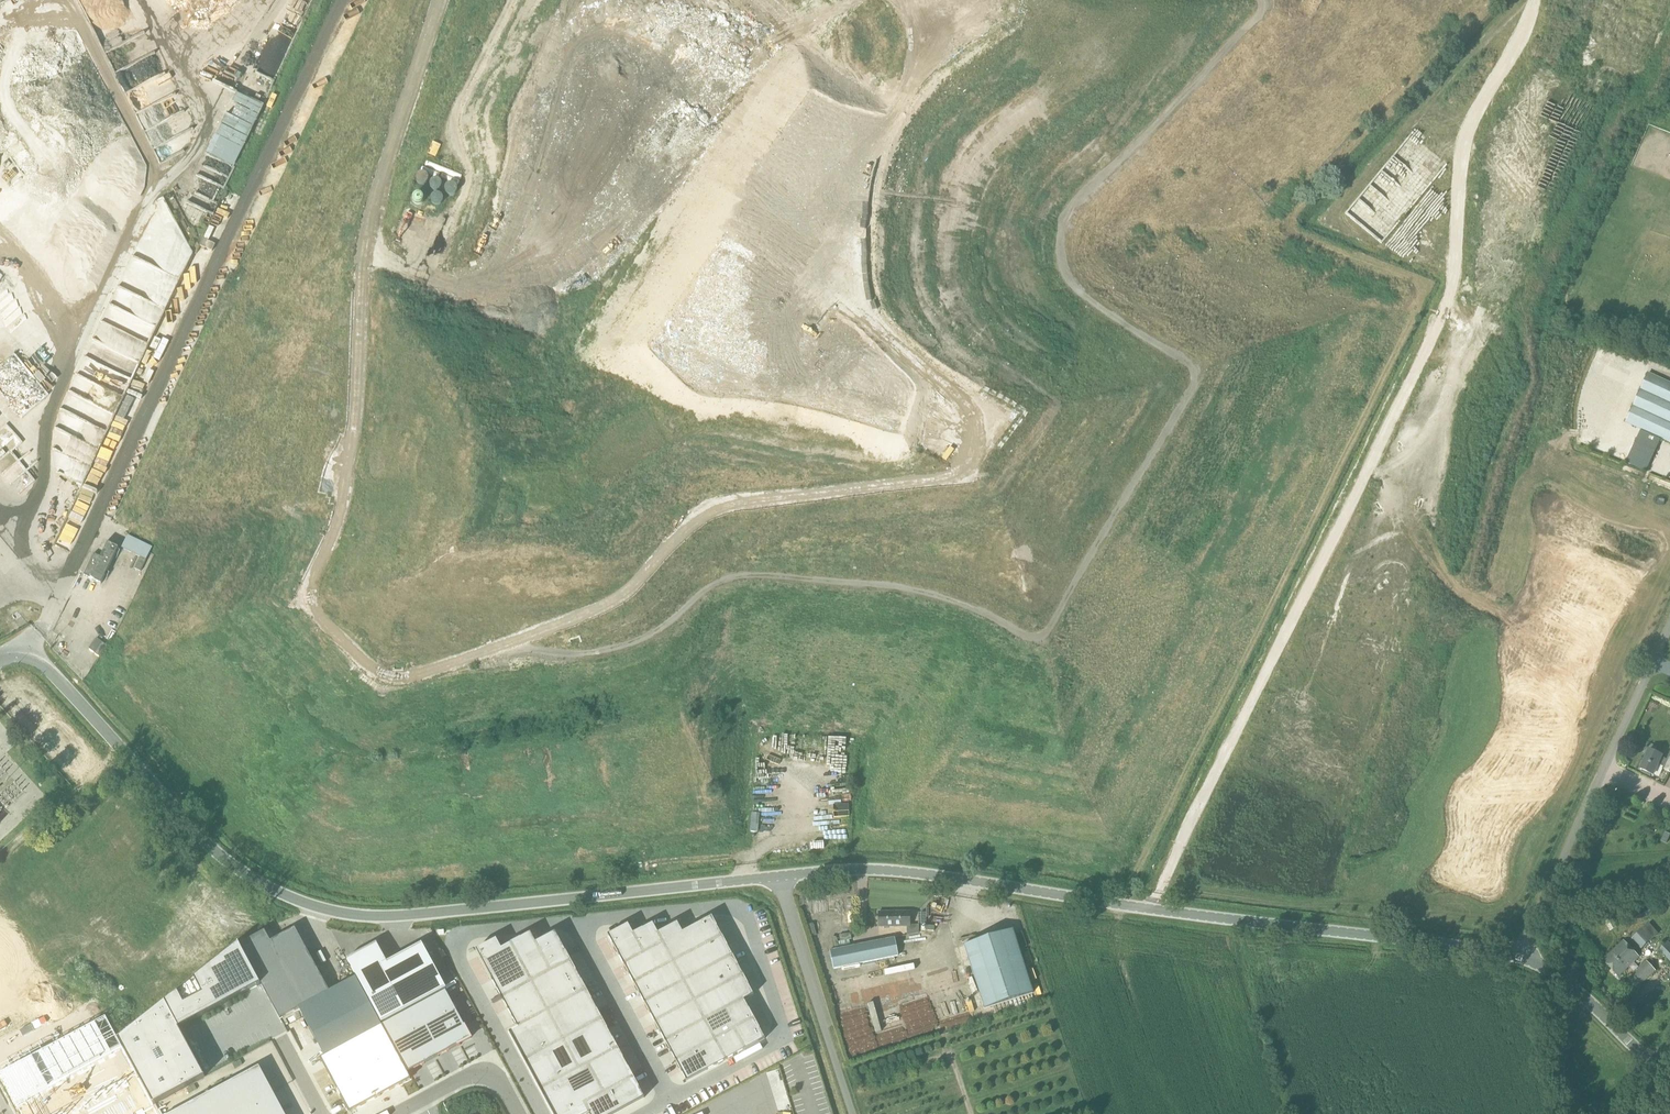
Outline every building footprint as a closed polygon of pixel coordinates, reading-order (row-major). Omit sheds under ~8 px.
[(29,33),(34,43),(57,31),(44,6),(25,16),(33,31),(29,33)] [(24,82),(15,91),(20,97),(30,88),(24,82)] [(27,159),(35,169),(43,163),(35,153),(27,159)] [(140,180),(127,186),(130,193),(143,186),(140,180)] [(24,212),(27,217),(38,209),(35,204),(24,212)] [(64,214),(68,221),(78,214),(73,208),(64,214)] [(35,211),(24,222),(30,228),(41,216),(35,211)] [(48,242),(60,243),(61,234),(49,233),(48,242)] [(853,305),(846,313),(859,324),(865,316),(853,305)] [(836,351),(830,360),(842,368),(848,359),(836,351)] [(1669,443),(1669,382),(1648,372),(1625,422),(1669,443)] [(573,395),(582,398),(585,392),(576,389),(573,395)] [(91,406),(109,415),(115,404),(103,398),(101,401),(95,398),(91,406)] [(0,477),(20,498),(29,490),(9,469),(0,477)] [(11,529),(4,520),(0,523),(0,526),(6,533),(11,529)] [(99,557),(93,555),(84,575),(102,584),(119,548),(106,542),(99,557)] [(751,731),(751,742),(763,742),(763,731),(751,731)] [(808,761),(830,761),(830,754),(818,754),(818,741),(808,741),(808,761)] [(1641,769),(1654,775),(1659,764),(1664,767),(1663,769),(1669,772),(1669,754),(1667,760),(1662,757),(1663,756),(1650,750),(1641,769)] [(91,798),(80,806),(85,812),(95,804),(91,798)] [(1623,804),(1621,808),(1633,815),(1635,811),(1623,804)] [(16,859),(7,848),(0,854),(0,874),(16,859)] [(63,850),(55,860),(64,868),(72,857),(63,850)] [(910,926),(910,912),(879,912),(880,927),(910,926)] [(628,925),(608,935),(687,1081),(775,1034),(712,917),(683,933),(677,923),(658,933),(653,924),(643,929),(634,934),(628,925)] [(1608,929),(1614,926),(1610,919),(1604,922),(1608,929)] [(1642,948),(1652,939),(1659,933),(1651,923),(1643,929),(1632,939),(1642,948)] [(265,931),(240,945),(250,964),(280,1019),(299,1009),(325,1056),(356,1039),(330,992),(295,928),(276,938),(271,941),(265,931)] [(1013,930),(964,945),(984,1009),(1033,993),(1013,930)] [(476,950),(518,1028),(508,1033),(552,1113),(615,1113),(644,1098),(555,933),(536,943),(531,933),(521,939),(520,939),(511,944),(502,949),(496,939),(486,945),(477,950),(476,950)] [(834,969),(899,956),(895,937),(830,950),(834,969)] [(1603,960),(1619,977),(1639,958),(1624,941),(1603,960)] [(1669,961),(1669,943),(1668,942),(1659,950),(1669,961)] [(377,943),(347,959),(382,1024),(446,989),(422,943),(387,962),(377,943)] [(239,944),(118,1039),(153,1105),(205,1077),(179,1028),(261,984),(239,944)] [(1639,987),(1656,971),(1647,961),(1630,978),(1639,987)] [(898,988),(908,985),(905,977),(896,980),(898,988)] [(445,986),(447,989),(457,984),(455,981),(445,986)] [(908,986),(876,995),(874,989),(828,1002),(834,1023),(912,1000),(908,986)] [(446,991),(383,1025),(408,1072),(471,1038),(446,991)] [(153,1105),(118,1039),(107,1018),(1,1075),(18,1106),(28,1100),(36,1113),(158,1113),(153,1105)] [(325,1056),(320,1059),(349,1113),(411,1079),(409,1075),(408,1072),(383,1025),(356,1039),(325,1056)] [(171,1113),(306,1113),(274,1058),(171,1113)]
